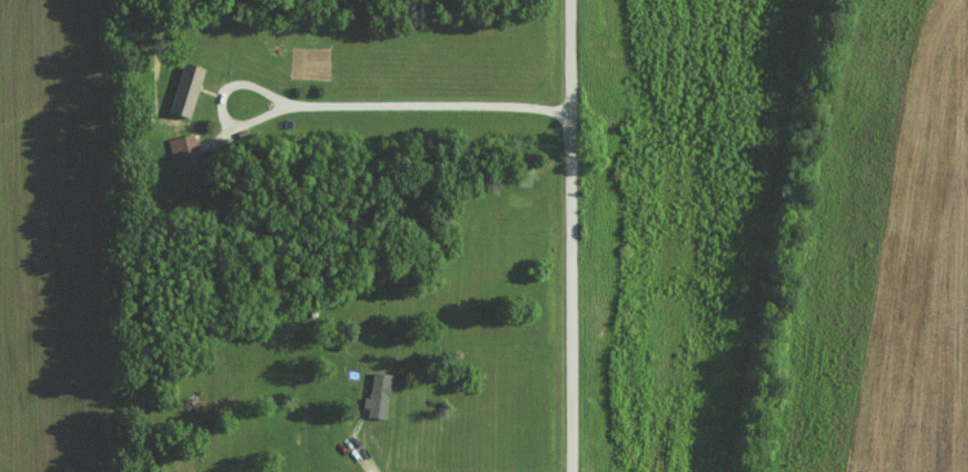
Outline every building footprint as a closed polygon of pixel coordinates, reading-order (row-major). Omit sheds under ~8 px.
[(203,68),(182,61),(166,110),(187,117),(203,68)] [(166,139),(175,172),(198,166),(190,133),(166,139)] [(388,373),(370,371),(367,397),(363,396),(361,415),(383,418),(388,373)]
